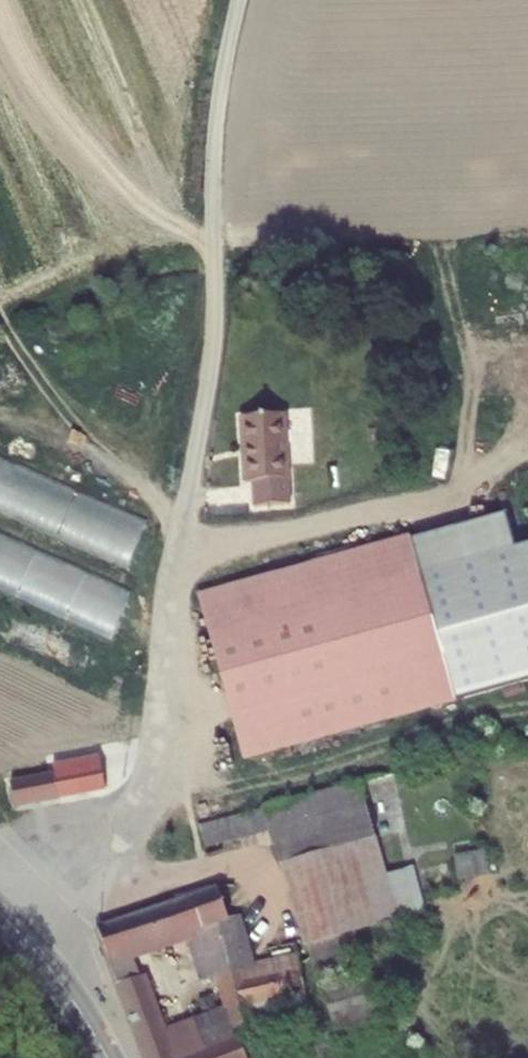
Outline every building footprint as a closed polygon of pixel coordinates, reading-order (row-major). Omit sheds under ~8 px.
[(254,415),(258,481),(266,481),(267,504),(303,502),(298,413),(254,415)] [(0,462),(0,516),(125,572),(145,523),(0,462)] [(423,534),(469,698),(527,681),(527,543),(520,546),(510,510),(423,534)] [(258,757),(469,698),(423,534),(212,593),(258,757)] [(0,535),(0,589),(110,639),(133,594),(0,535)] [(0,611),(0,634),(81,669),(89,650),(0,611)] [(50,777),(6,786),(11,813),(57,805),(50,777)] [(211,824),(216,836),(364,796),(407,949),(411,947),(402,920),(437,909),(425,867),(398,875),(373,781),(276,806),(277,807),(211,824)] [(377,957),(407,949),(364,796),(216,836),(218,847),(284,829),(287,843),(295,841),(328,961),(375,948),(377,957)] [(467,853),(471,876),(502,871),(498,848),(467,853)] [(121,960),(200,933),(209,959),(230,952),(247,1003),(178,1028),(159,977),(127,978),(157,1057),(262,1057),(253,1035),(327,1017),(302,955),(260,971),(254,954),(265,950),(253,914),(242,917),(231,885),(109,927),(121,960)] [(347,1028),(396,1014),(384,973),(335,987),(347,1028)]
